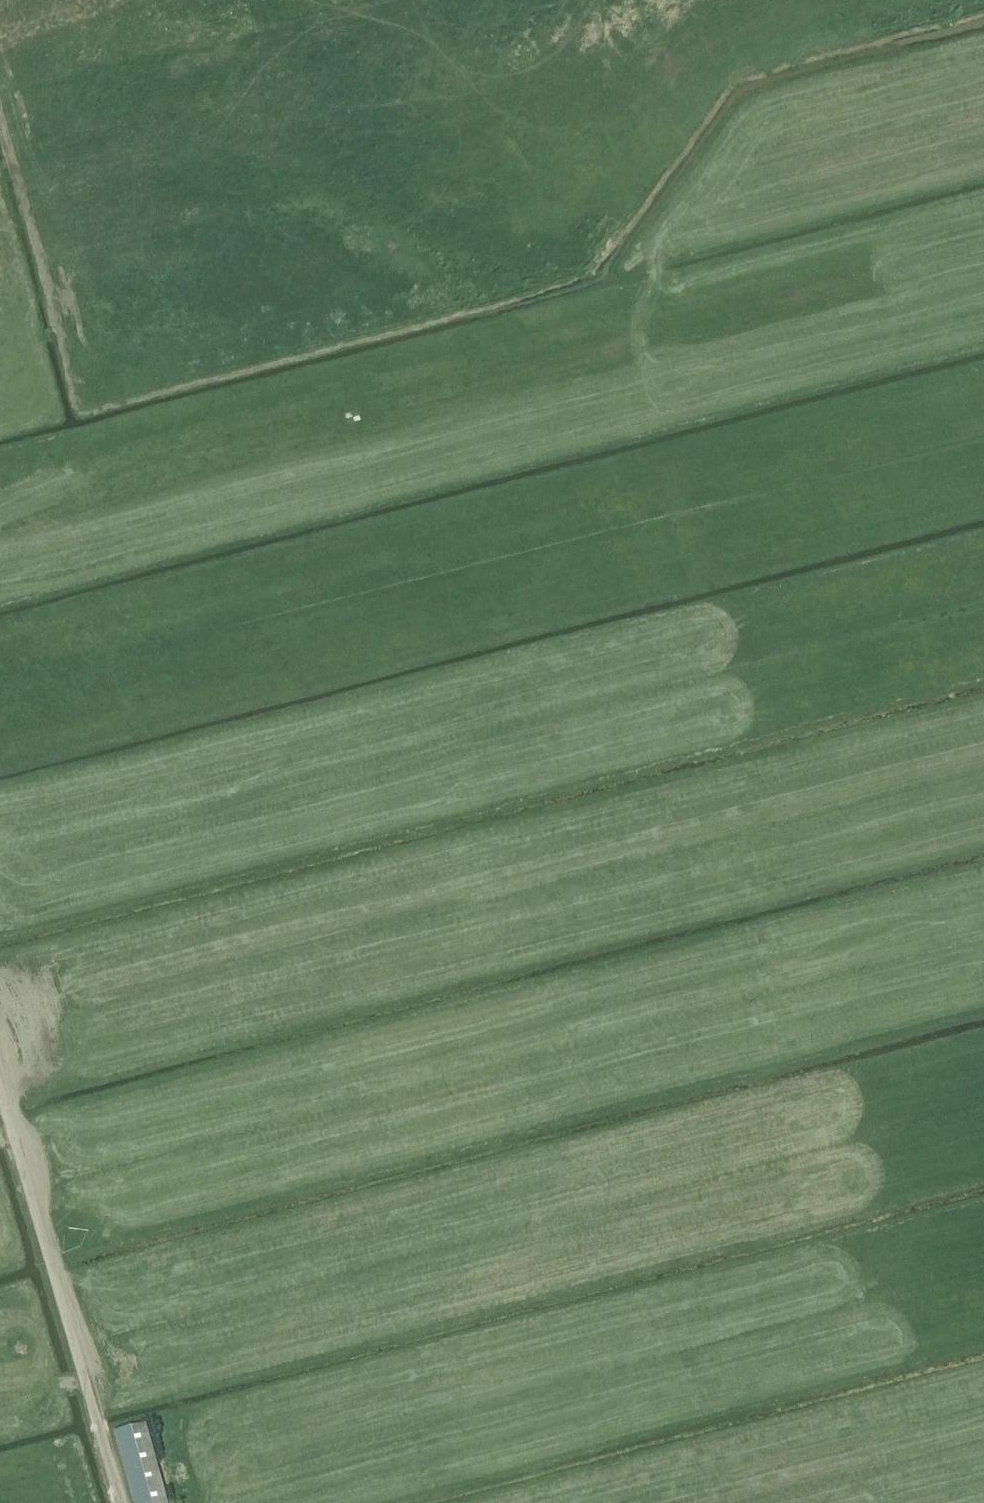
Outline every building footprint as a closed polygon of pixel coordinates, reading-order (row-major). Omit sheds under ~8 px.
[(113,1433),(132,1502),(166,1502),(144,1425),(113,1433)]
